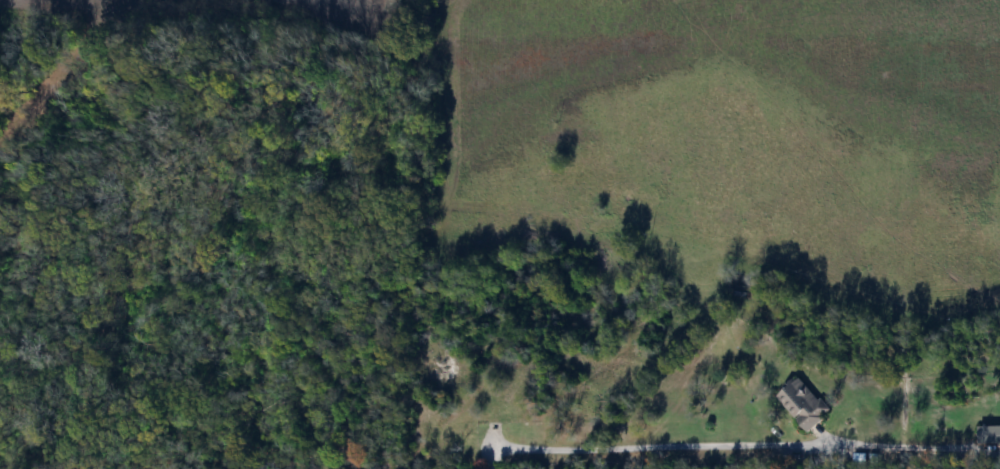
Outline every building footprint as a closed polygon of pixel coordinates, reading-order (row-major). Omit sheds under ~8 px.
[(800,431),(825,415),(800,376),(774,392),(800,431)] [(974,426),(974,435),(999,435),(999,426),(974,426)]
